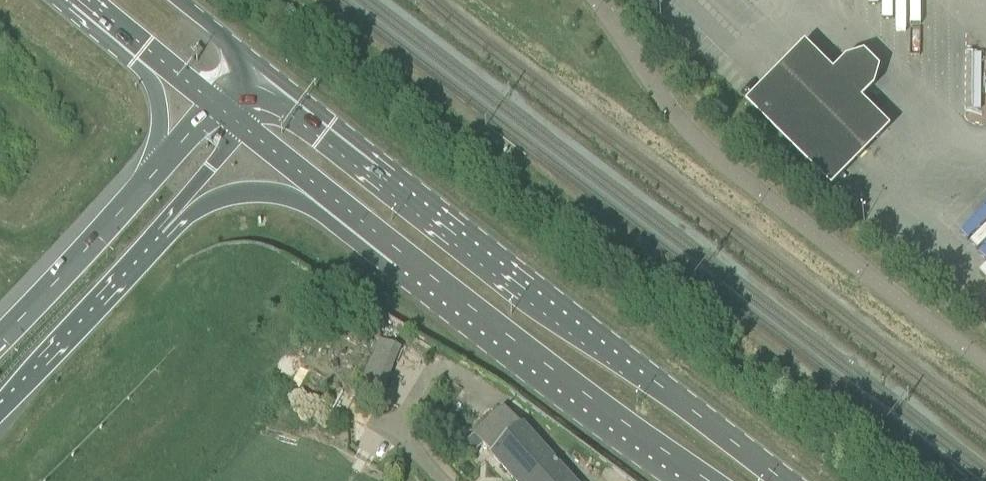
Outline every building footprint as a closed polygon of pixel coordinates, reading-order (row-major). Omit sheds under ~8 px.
[(883,133),(857,107),(827,78),(805,56),(778,84),(753,108),(831,185),(883,133)] [(381,397),(402,348),(379,339),(359,388),(381,397)] [(475,437),(515,480),(573,480),(507,408),(475,437)]
